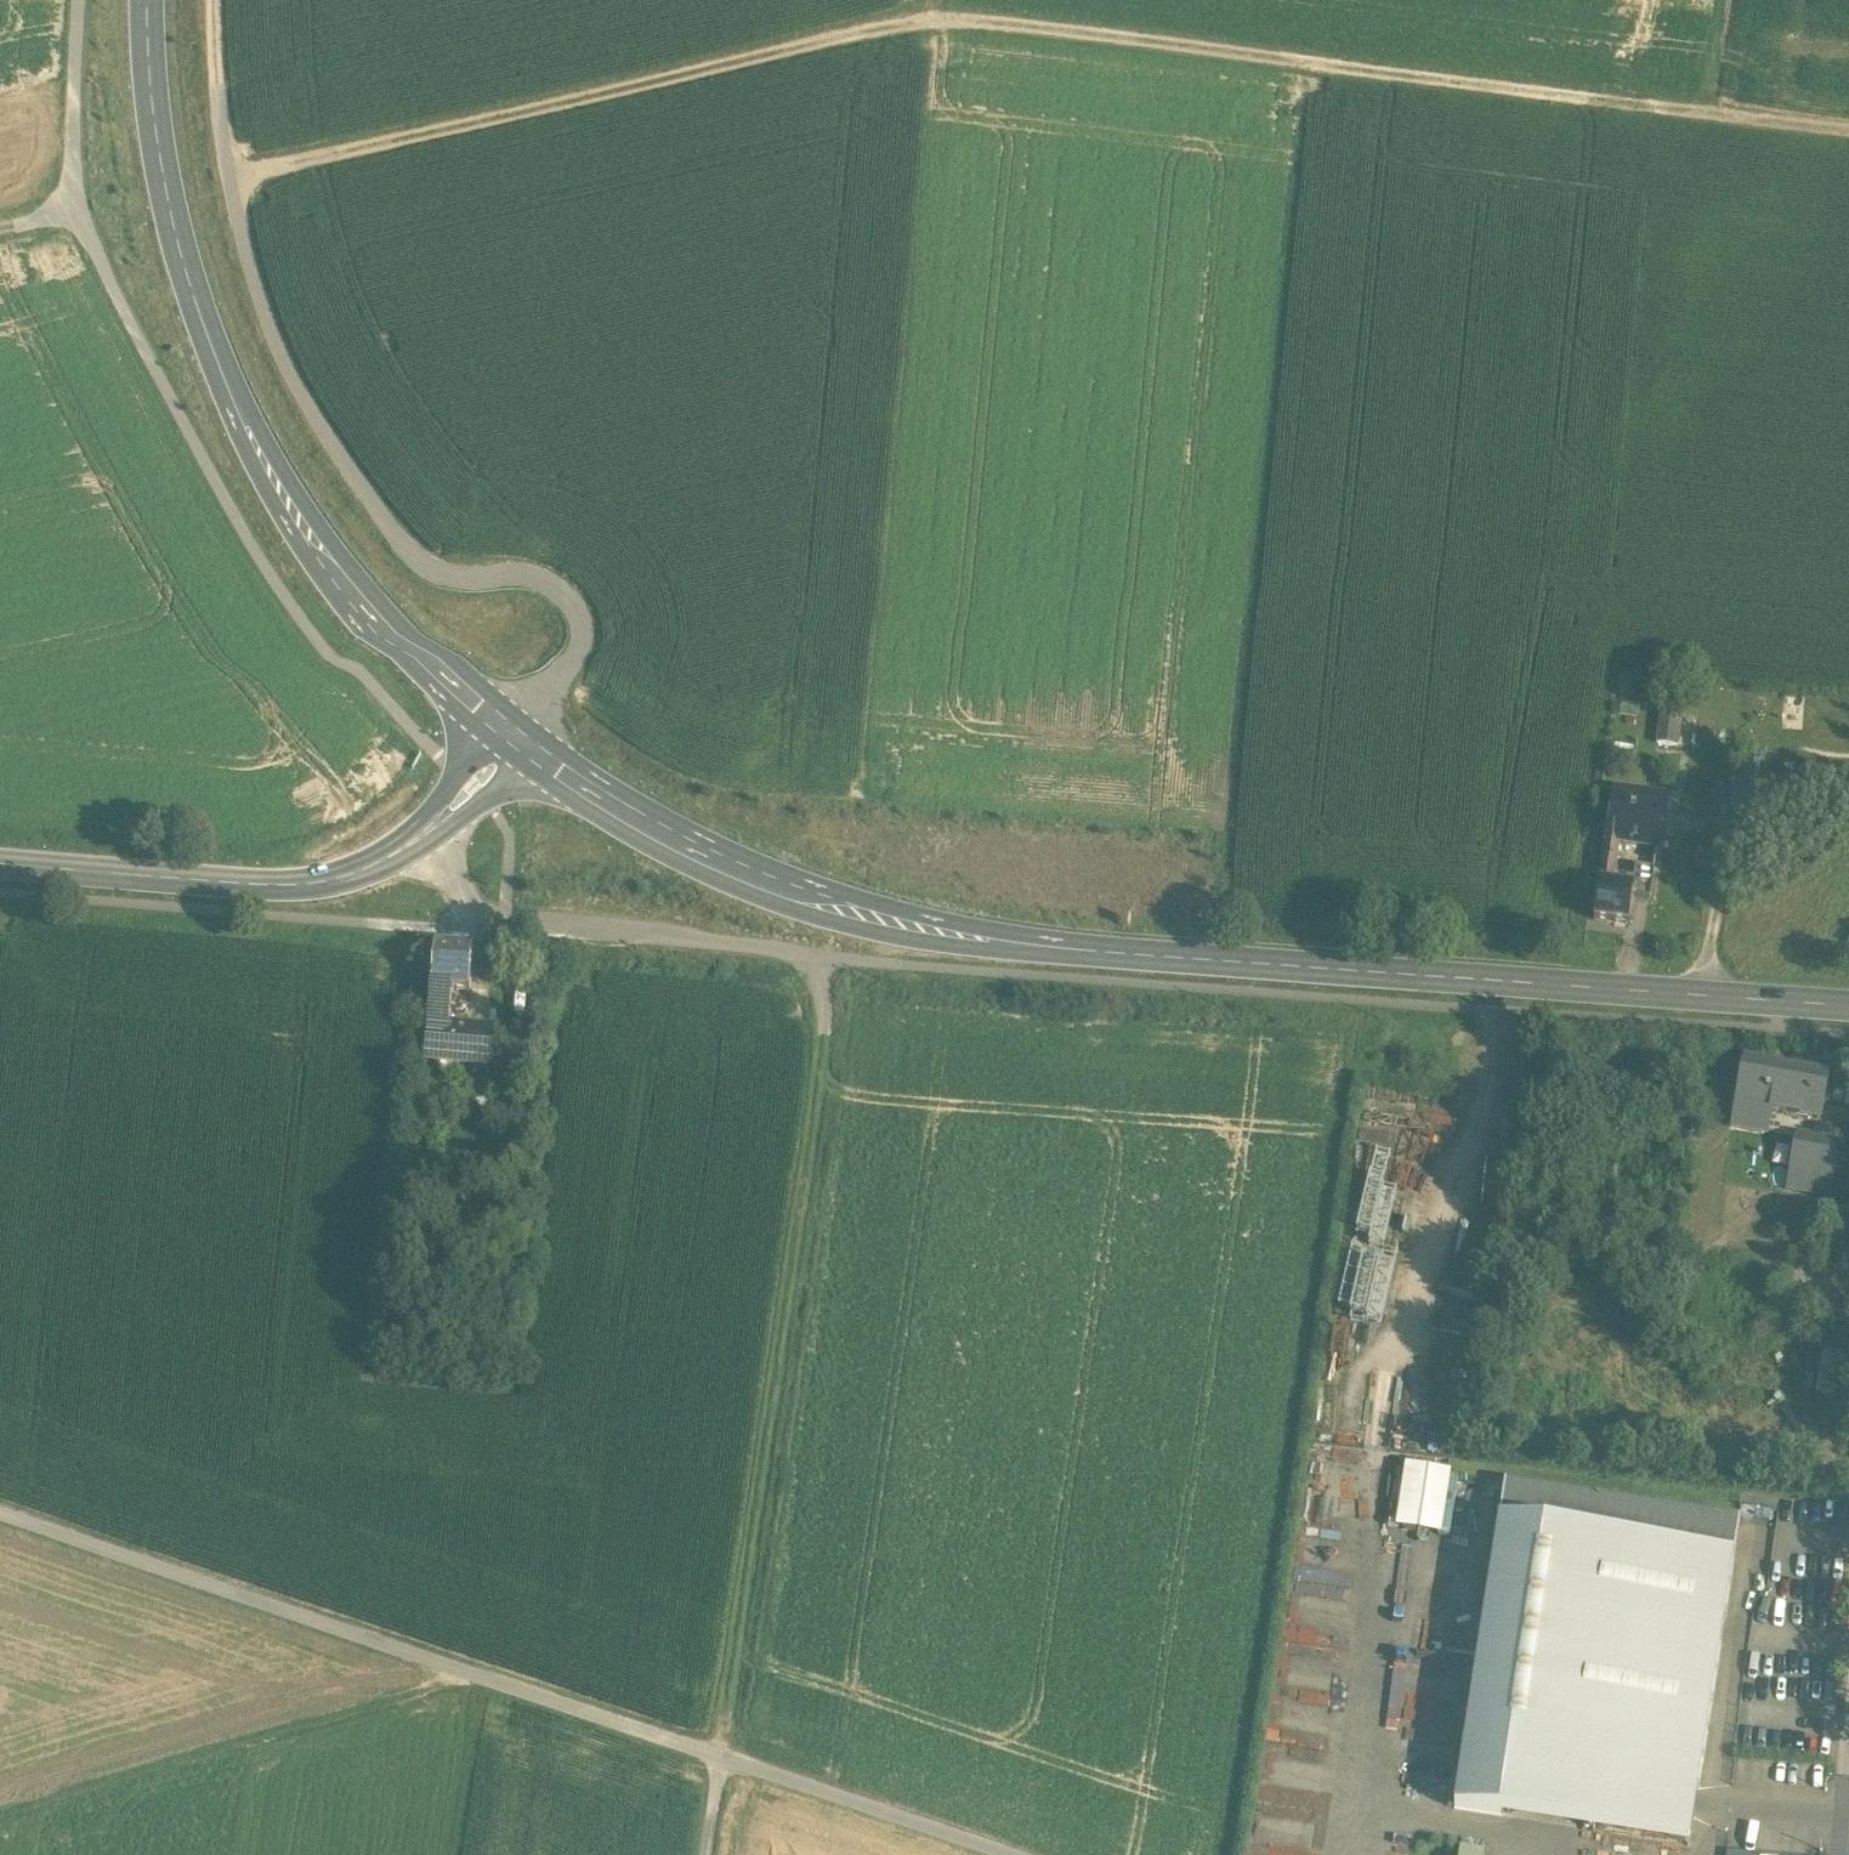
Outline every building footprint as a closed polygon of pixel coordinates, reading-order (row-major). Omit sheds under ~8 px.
[(1665,715),(1658,763),(1671,765),(1678,717),(1665,715)] [(1758,790),(1735,787),(1730,826),(1753,829),(1758,790)] [(1665,816),(1614,809),(1611,832),(1661,839),(1665,816)] [(1611,832),(1609,832),(1605,861),(1619,863),(1657,868),(1661,839),(1611,832)] [(1619,863),(1605,861),(1599,903),(1613,905),(1619,863)] [(1654,890),(1636,887),(1634,898),(1627,897),(1625,907),(1634,908),(1633,916),(1650,918),(1654,890)] [(1613,905),(1599,903),(1594,939),(1629,944),(1633,916),(1634,908),(1625,907),(1613,905)] [(475,969),(437,966),(431,1043),(451,1045),(454,1011),(447,1011),(447,1005),(472,1007),(475,969)] [(451,1045),(431,1043),(429,1074),(466,1080),(469,1047),(451,1045)] [(488,1049),(469,1047),(466,1080),(486,1082),(488,1049)] [(1826,1098),(1747,1082),(1735,1143),(1766,1149),(1770,1128),(1818,1137),(1826,1098)] [(504,1085),(492,1083),(491,1097),(503,1099),(504,1085)] [(464,1113),(451,1112),(450,1129),(463,1130),(464,1113)] [(1836,1162),(1800,1155),(1790,1204),(1826,1212),(1836,1162)] [(1454,1479),(1394,1476),(1391,1539),(1451,1542),(1454,1479)] [(1739,1530),(1504,1493),(1499,1530),(1733,1567),(1739,1530)] [(1733,1567),(1499,1530),(1467,1734),(1701,1770),(1733,1567)] [(1701,1770),(1467,1734),(1454,1818),(1688,1854),(1701,1770)]
